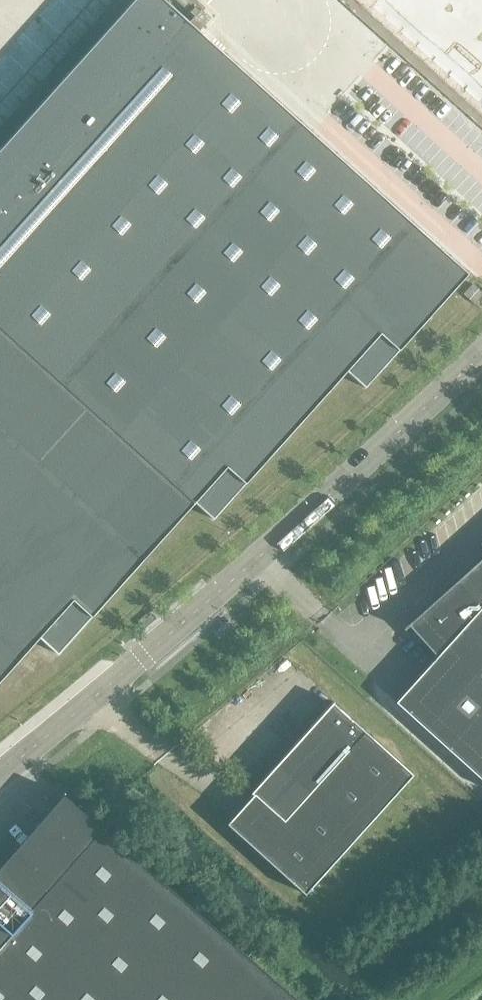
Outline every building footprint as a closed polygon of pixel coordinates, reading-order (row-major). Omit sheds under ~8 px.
[(39,637),(58,653),(194,501),(213,518),(349,373),(365,387),(468,272),(164,0),(133,0),(0,148),(0,680),(39,637)] [(481,98),(481,0),(372,0),(481,98)] [(462,294),(474,305),(481,295),(481,293),(472,284),(462,294)] [(436,656),(395,702),(481,780),(481,557),(403,628),(404,629),(409,625),(436,656)] [(252,794),(231,818),(226,824),(304,894),(412,774),(331,702),(250,793),(252,794)] [(29,909),(101,827),(63,793),(0,865),(0,883),(29,909)] [(101,827),(29,909),(0,883),(0,999),(299,999),(101,827)]
